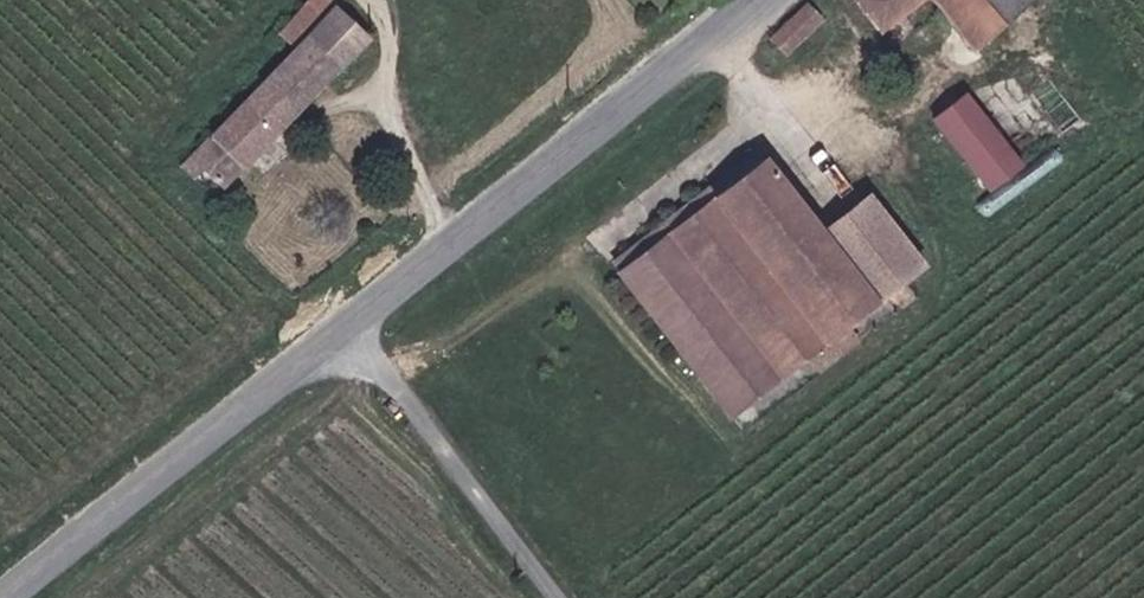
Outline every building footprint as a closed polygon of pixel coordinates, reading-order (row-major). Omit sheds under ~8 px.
[(342,75),(310,43),(340,11),(329,0),(317,0),(280,37),(297,54),(182,172),(196,186),(206,175),(226,194),(342,75)] [(888,29),(924,0),(864,0),(888,29)] [(1002,0),(945,0),(988,51),(1021,23),(1002,0)] [(1047,0),(1002,0),(1021,23),(1047,0)] [(342,75),(373,43),(340,11),(310,43),(342,75)] [(829,23),(814,11),(799,26),(813,39),(829,23)] [(797,55),(813,39),(799,26),(783,42),(797,55)] [(981,96),(949,120),(1005,192),(1038,166),(981,96)] [(629,267),(771,158),(765,149),(623,258),(629,267)] [(849,323),(866,310),(909,278),(927,265),(876,195),(827,231),(771,158),(629,267),(740,409),(815,349),(825,364),(839,354),(828,339),(849,323)] [(923,297),(909,278),(866,310),(881,328),(923,297)] [(828,339),(839,354),(860,339),(849,323),(828,339)]
